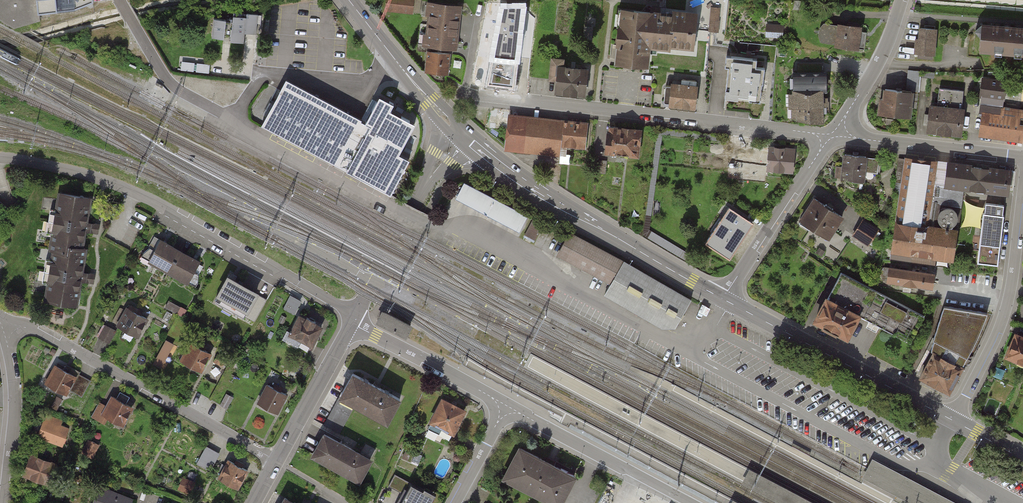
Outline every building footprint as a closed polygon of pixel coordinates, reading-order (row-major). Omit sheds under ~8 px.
[(27,23),(40,19),(39,10),(38,0),(0,0),(0,9),(27,23)] [(39,10),(73,7),(87,0),(38,0),(39,10)] [(413,0),(386,0),(385,9),(412,12),(413,0)] [(430,2),(427,23),(458,27),(461,6),(430,2)] [(490,73),(515,76),(523,3),(503,4),(490,73)] [(619,10),(614,64),(647,67),(649,47),(668,49),(668,46),(671,15),(619,10)] [(671,15),(668,46),(692,48),(696,14),(672,12),(671,15)] [(230,40),(243,41),(244,32),(256,33),(257,15),(233,13),(233,15),(215,13),(213,37),(224,38),(224,35),(231,35),(230,40)] [(864,49),(867,30),(861,29),(861,27),(825,21),(821,25),(819,30),(819,37),(822,41),(836,43),(836,45),(864,49)] [(719,23),(711,22),(710,30),(718,31),(719,23)] [(439,46),(455,48),(458,27),(427,23),(424,44),(431,45),(430,51),(438,52),(439,46)] [(1022,56),(1022,41),(1022,27),(976,23),(967,29),(974,37),(973,51),(1022,56)] [(781,37),(782,26),(770,25),(769,37),(781,37)] [(918,57),(934,58),(936,28),(918,27),(916,53),(918,53),(918,57)] [(430,51),(429,51),(426,71),(447,74),(450,54),(438,52),(430,51)] [(757,68),(757,60),(728,57),(725,98),(762,101),(764,68),(757,68)] [(556,93),(584,95),(587,69),(563,67),(563,59),(552,58),(550,80),(558,81),(556,93)] [(799,105),(799,119),(823,121),(823,91),(826,91),(826,69),(822,69),(822,62),(797,62),(797,69),(793,69),(793,90),(791,90),(791,105),(799,105)] [(908,69),(906,90),(911,90),(918,91),(920,70),(908,69)] [(366,120),(286,78),(261,125),(391,193),(409,158),(399,153),(415,122),(390,109),(394,102),(379,95),(366,120)] [(1022,141),(1022,118),(1001,114),(1005,83),(983,79),(978,111),(984,112),(981,134),(1022,141)] [(668,105),(693,107),(695,84),(670,82),(668,105)] [(879,113),(909,116),(911,90),(906,90),(881,87),(879,113)] [(930,102),(927,131),(961,135),(964,106),(961,105),(963,90),(938,87),(937,103),(930,102)] [(584,148),(586,121),(508,113),(505,149),(557,154),(558,145),(584,148)] [(604,152),(639,156),(642,128),(606,125),(604,152)] [(739,142),(740,137),(662,128),(661,129),(657,128),(642,234),(687,261),(691,254),(649,228),(662,133),(739,142)] [(767,172),(793,174),(795,150),(769,147),(767,172)] [(880,158),(844,154),(843,167),(837,167),(836,177),(865,180),(865,171),(879,172),(880,158)] [(962,188),(946,186),(949,161),(906,156),(898,218),(957,226),(962,188)] [(1008,195),(1011,170),(949,161),(946,186),(962,188),(1008,195)] [(525,217),(461,183),(453,199),(454,200),(487,217),(516,233),(517,233),(525,217)] [(90,198),(57,193),(49,250),(56,251),(57,245),(82,248),(90,198)] [(823,234),(829,238),(843,216),(816,198),(799,222),(821,237),(823,234)] [(985,202),(978,264),(998,266),(1005,204),(985,202)] [(704,242),(728,258),(752,220),(728,205),(704,242)] [(542,224),(532,218),(523,236),(534,241),(542,224)] [(953,257),(957,226),(898,218),(893,249),(953,257)] [(851,235),(866,245),(876,230),(861,220),(851,235)] [(609,282),(623,258),(570,229),(557,254),(609,282)] [(181,251),(161,240),(149,261),(169,272),(181,251)] [(86,249),(82,248),(57,245),(56,251),(52,250),(44,300),(77,305),(86,249)] [(200,261),(181,251),(169,272),(188,283),(200,261)] [(675,326),(692,296),(623,258),(609,282),(604,293),(664,326),(675,326)] [(887,280),(932,287),(934,272),(889,265),(887,280)] [(910,341),(925,313),(841,269),(829,290),(826,288),(811,316),(848,336),(859,314),(910,341)] [(214,300),(243,316),(257,291),(228,275),(214,300)] [(284,308),(296,314),(303,300),(291,295),(284,308)] [(115,325),(138,337),(149,318),(126,305),(115,325)] [(921,376),(950,391),(964,364),(969,355),(981,332),(988,312),(946,305),(935,338),(936,339),(934,348),(935,349),(921,376)] [(301,340),(313,345),(322,325),(299,314),(291,332),(288,330),(283,339),(298,346),(301,340)] [(109,343),(115,331),(105,326),(99,338),(109,343)] [(1022,364),(1022,335),(1016,332),(1005,356),(1022,364)] [(166,337),(154,364),(163,368),(175,340),(166,337)] [(180,360),(202,371),(211,353),(190,342),(180,360)] [(55,364),(45,381),(68,393),(69,390),(82,397),(90,380),(65,367),(64,369),(55,364)] [(389,423),(401,401),(376,387),(354,375),(342,397),(389,423)] [(258,403),(277,413),(286,394),(268,385),(258,403)] [(100,401),(92,416),(104,423),(107,417),(122,425),(132,406),(126,403),(129,397),(119,391),(116,398),(112,395),(107,405),(100,401)] [(456,431),(467,410),(442,398),(432,419),(456,431)] [(334,405),(325,424),(342,431),(350,412),(334,405)] [(41,420),(35,436),(60,446),(66,430),(41,420)] [(360,481),(372,459),(324,433),(312,455),(360,481)] [(93,457),(100,444),(91,439),(83,451),(93,457)] [(500,478),(549,502),(560,502),(576,473),(518,443),(500,478)] [(198,463),(211,469),(220,452),(207,445),(198,463)] [(26,455),(19,475),(47,485),(54,465),(26,455)] [(910,502),(958,502),(900,473),(873,458),(862,477),(910,502)] [(220,479),(239,488),(248,470),(229,460),(220,479)] [(782,502),(814,502),(749,469),(742,482),(782,502)] [(184,475),(180,486),(191,490),(195,480),(184,475)] [(412,482),(400,502),(430,502),(435,495),(412,482)] [(132,499),(100,488),(94,502),(131,502),(132,499)]
